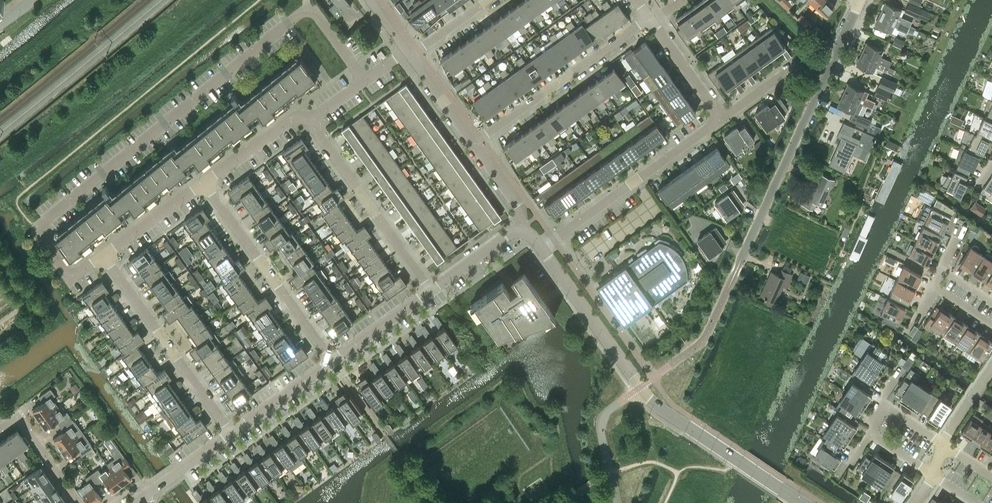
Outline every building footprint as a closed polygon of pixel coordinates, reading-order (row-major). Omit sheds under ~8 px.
[(351,5),(346,0),(331,0),(334,3),(328,7),(337,17),(351,5)] [(421,1),(420,0),(417,0),(416,1),(430,22),(440,15),(429,0),(423,0),(421,1)] [(440,15),(449,9),(443,0),(429,0),(440,15)] [(449,9),(458,2),(457,0),(443,0),(449,9)] [(541,20),(526,0),(523,0),(517,4),(528,19),(533,15),(538,22),(541,20)] [(544,7),(539,0),(526,0),(541,20),(544,18),(539,11),(544,7)] [(557,8),(551,0),(539,0),(544,7),(550,3),(554,10),(557,8)] [(557,8),(560,6),(556,0),(551,0),(557,8)] [(708,25),(715,21),(717,23),(719,21),(704,0),(701,0),(694,5),(708,25)] [(719,21),(722,20),(720,17),(727,12),(718,0),(704,0),(719,21)] [(727,12),(733,7),(735,10),(738,8),(732,0),(718,0),(727,12)] [(738,8),(741,6),(739,3),(744,0),(732,0),(738,8)] [(816,7),(825,16),(834,7),(828,0),(823,0),(816,7)] [(430,22),(416,1),(412,4),(414,6),(408,11),(412,17),(410,18),(416,26),(418,24),(421,29),(430,22)] [(603,3),(619,24),(628,18),(617,3),(611,7),(606,1),(603,3)] [(783,5),(788,9),(792,5),(788,1),(783,5)] [(600,15),(611,30),(619,24),(603,3),(601,5),(605,11),(600,15)] [(881,14),(909,27),(911,22),(898,16),(900,10),(885,3),(882,10),(882,11),(881,14)] [(904,11),(917,17),(921,8),(908,3),(904,11)] [(522,23),(528,19),(517,4),(509,10),(524,32),(527,30),(522,23)] [(684,12),(701,35),(704,33),(702,30),(708,25),(694,5),(684,12)] [(400,13),(401,14),(405,19),(409,16),(404,10),(400,13)] [(521,33),(521,34),(524,32),(509,10),(500,16),(511,31),(516,37),(521,33)] [(587,14),(603,36),(611,30),(600,15),(595,19),(590,12),(587,14)] [(701,35),(684,12),(675,19),(681,27),(676,30),(687,45),(692,41),(690,38),(696,34),(698,37),(701,35)] [(603,36),(587,14),(584,16),(589,23),(584,27),(592,39),(591,39),(594,42),(603,36)] [(797,18),(801,22),(805,18),(801,14),(797,18)] [(909,27),(881,14),(879,17),(878,17),(875,25),(890,31),(893,25),(896,27),(896,28),(906,33),(907,31),(912,34),(914,29),(909,27)] [(492,22),(507,44),(510,42),(505,35),(511,31),(500,16),(492,22)] [(809,22),(805,18),(801,22),(805,27),(809,22)] [(584,45),(591,39),(592,39),(584,27),(582,24),(576,28),(571,21),(568,23),(584,45)] [(484,28),(494,43),(500,39),(505,46),(507,44),(492,22),(484,28)] [(565,36),(575,51),(584,45),(568,23),(565,25),(570,32),(565,36)] [(823,32),(816,26),(810,31),(820,40),(822,38),(820,36),(823,32)] [(759,36),(773,56),(785,48),(771,27),(759,36)] [(475,34),(491,56),(494,54),(489,47),(494,43),(484,28),(475,34)] [(551,35),(567,57),(575,51),(565,36),(559,40),(554,33),(551,35)] [(488,58),(491,56),(475,34),(467,40),(478,55),(483,51),(488,58)] [(548,48),(559,63),(567,57),(551,35),(549,37),(553,44),(548,48)] [(747,44),(762,65),(773,56),(759,36),(747,44)] [(903,48),(906,41),(896,36),(893,44),(903,48)] [(472,59),(478,55),(467,40),(459,46),(474,68),(477,66),(472,59)] [(635,67),(653,53),(645,41),(624,56),(633,68),(635,67)] [(862,54),(888,66),(891,61),(879,56),(882,50),(866,43),(863,50),(864,51),(862,54)] [(735,53),(750,73),(762,65),(747,44),(735,53)] [(901,48),(892,44),(890,50),(899,54),(901,48)] [(535,47),(550,69),(559,63),(548,48),(543,52),(538,45),(535,47)] [(449,53),(460,68),(467,63),(471,70),(474,68),(459,46),(449,53)] [(531,60),(542,75),(550,69),(535,47),(532,49),(537,56),(531,60)] [(381,50),(379,52),(376,53),(381,59),(385,56),(381,50)] [(460,68),(449,53),(442,58),(452,73),(460,68)] [(643,78),(662,65),(653,53),(635,67),(643,78)] [(724,61),(738,82),(750,73),(735,53),(724,61)] [(888,66),(862,54),(861,57),(860,57),(856,65),(872,72),(874,66),(886,71),(888,66)] [(263,120),(284,103),(315,78),(300,57),(246,102),(243,104),(239,98),(238,98),(234,93),(231,96),(234,101),(236,104),(181,148),(175,154),(172,150),(117,194),(114,196),(110,190),(109,190),(105,185),(102,188),(105,193),(105,194),(107,196),(55,238),(70,258),(128,211),(131,208),(134,212),(193,165),(196,162),(198,166),(257,118),(260,116),(263,120)] [(518,59),(534,81),(542,75),(531,60),(526,64),(521,57),(518,59)] [(515,72),(525,87),(534,81),(518,59),(515,61),(520,68),(515,72)] [(726,90),(738,82),(724,61),(707,73),(717,88),(722,85),(726,90)] [(662,65),(643,78),(651,90),(670,77),(662,65)] [(605,74),(620,96),(623,94),(618,87),(624,83),(613,68),(605,74)] [(502,71),(517,92),(525,87),(515,72),(509,75),(504,69),(502,71)] [(498,83),(509,98),(517,92),(502,71),(499,73),(504,80),(498,83)] [(596,80),(607,95),(613,91),(617,98),(620,96),(605,74),(596,80)] [(892,92),(896,83),(882,76),(878,85),(892,92)] [(468,77),(462,82),(464,85),(471,80),(468,77)] [(670,77),(651,90),(660,102),(678,89),(670,77)] [(588,86),(604,108),(607,106),(602,99),(607,95),(596,80),(588,86)] [(485,83),(501,104),(509,98),(498,83),(493,87),(488,81),(485,83)] [(480,97),(491,111),(501,104),(485,83),(482,85),(487,91),(480,97)] [(845,92),(844,95),(858,101),(863,104),(872,108),(875,101),(865,97),(864,98),(860,96),(863,90),(848,83),(844,91),(845,92)] [(392,108),(412,94),(405,84),(385,99),(392,108)] [(580,92),(590,107),(596,103),(601,110),(604,108),(588,86),(580,92)] [(874,94),(887,100),(890,92),(878,86),(874,94)] [(678,89),(660,102),(668,114),(687,100),(678,89)] [(571,98),(587,120),(590,118),(585,111),(590,107),(580,92),(571,98)] [(398,117),(418,102),(412,94),(392,108),(398,117)] [(858,114),(863,104),(858,101),(844,95),(843,98),(841,97),(838,106),(853,112),(849,119),(868,128),(871,120),(858,114)] [(491,111),(480,97),(473,102),(484,117),(491,111)] [(563,104),(574,119),(579,115),(584,122),(587,120),(571,98),(563,104)] [(988,98),(983,111),(987,113),(985,117),(984,118),(991,121),(991,100),(988,98)] [(787,109),(780,99),(769,106),(768,104),(755,113),(758,118),(756,119),(761,126),(763,125),(766,129),(785,116),(782,113),(787,109)] [(668,114),(677,126),(695,112),(687,100),(668,114)] [(404,126),(425,111),(418,102),(398,117),(404,126)] [(555,110),(570,132),(573,130),(568,123),(574,119),(563,104),(555,110)] [(546,116),(557,131),(563,127),(568,134),(570,132),(555,110),(546,116)] [(411,135),(431,120),(425,111),(404,126),(411,135)] [(636,123),(651,144),(664,135),(649,114),(636,123)] [(984,118),(985,117),(978,114),(974,127),(977,129),(975,133),(975,134),(987,140),(990,135),(991,136),(991,134),(991,121),(984,118)] [(349,139),(369,124),(362,115),(342,130),(349,139)] [(538,122),(554,144),(557,142),(552,135),(557,131),(546,116),(538,122)] [(417,143),(437,129),(431,120),(411,135),(417,143)] [(530,128),(541,143),(546,139),(551,146),(554,144),(538,122),(530,128)] [(651,144),(636,123),(624,131),(639,153),(651,144)] [(355,148),(375,133),(369,124),(349,139),(355,148)] [(732,147),(735,152),(754,139),(744,125),(738,129),(737,126),(724,135),(727,140),(725,142),(730,148),(732,147)] [(872,132),(878,135),(881,128),(875,125),(872,132)] [(522,134),(537,155),(540,153),(535,147),(541,143),(530,128),(522,134)] [(975,134),(975,133),(969,130),(964,128),(960,142),(962,143),(960,147),(966,149),(965,150),(978,156),(980,151),(982,152),(987,140),(975,134)] [(423,152),(444,137),(437,129),(417,143),(423,152)] [(876,137),(863,132),(859,140),(839,130),(837,136),(844,140),(840,149),(837,148),(830,164),(843,170),(852,151),(860,155),(859,157),(865,160),(876,137)] [(639,153),(624,131),(612,140),(627,161),(639,153)] [(361,157),(382,142),(375,133),(355,148),(361,157)] [(512,140),(523,155),(530,151),(534,158),(537,155),(522,134),(512,140)] [(281,152),(288,160),(303,149),(308,146),(302,137),(281,152)] [(429,161),(450,146),(444,137),(423,152),(429,161)] [(523,155),(512,140),(505,146),(515,161),(523,155)] [(627,161),(612,140),(600,149),(615,170),(627,161)] [(368,165),(388,151),(382,142),(361,157),(368,165)] [(436,170),(456,155),(450,146),(429,161),(436,170)] [(972,168),(978,156),(965,150),(966,149),(960,147),(959,146),(953,165),(968,172),(971,167),(972,168)] [(704,156),(718,174),(730,166),(716,147),(704,156)] [(309,158),(303,149),(288,160),(293,169),(309,158)] [(615,170),(600,149),(587,158),(603,179),(615,170)] [(374,174),(394,159),(388,151),(368,165),(374,174)] [(442,178),(462,164),(456,155),(436,170),(442,178)] [(693,164),(706,183),(718,174),(704,156),(693,164)] [(299,177),(315,166),(309,158),(293,169),(299,177)] [(603,179),(587,158),(575,166),(590,187),(603,179)] [(380,183),(401,168),(394,159),(374,174),(380,183)] [(448,187),(469,173),(462,164),(442,178),(448,187)] [(681,172),(694,191),(706,183),(693,164),(681,172)] [(532,165),(525,170),(527,173),(534,168),(532,165)] [(305,185),(321,174),(315,166),(299,177),(305,185)] [(590,187),(575,166),(563,175),(578,196),(590,187)] [(386,192),(407,177),(401,168),(380,183),(386,192)] [(538,176),(543,173),(539,168),(534,172),(538,176)] [(965,182),(964,181),(966,176),(954,170),(951,175),(948,174),(947,176),(944,175),(940,183),(942,184),(941,186),(959,195),(965,182)] [(669,181),(683,199),(694,191),(681,172),(669,181)] [(455,196),(475,181),(469,173),(448,187),(455,196)] [(815,202),(821,205),(833,179),(819,173),(813,186),(807,198),(804,196),(800,204),(812,209),(815,202)] [(311,194),(327,182),(321,174),(305,185),(311,194)] [(983,188),(988,191),(991,194),(991,174),(983,188)] [(578,196),(563,175),(551,184),(566,205),(578,196)] [(239,196),(254,184),(248,176),(228,190),(234,199),(239,196)] [(393,200),(413,186),(407,177),(386,192),(393,200)] [(461,205),(481,190),(475,181),(455,196),(461,205)] [(683,199),(669,181),(657,189),(671,208),(683,199)] [(333,191),(333,190),(327,182),(311,194),(317,202),(333,191)] [(245,204),(260,193),(254,184),(239,196),(245,204)] [(550,210),(554,214),(566,205),(551,184),(532,197),(532,196),(532,197),(539,207),(543,204),(549,211),(550,210)] [(399,209),(420,195),(413,186),(393,200),(399,209)] [(333,191),(317,202),(323,210),(336,201),(336,202),(339,199),(344,196),(337,187),(333,190),(333,191)] [(739,209),(737,207),(743,203),(733,189),(714,202),(718,207),(716,208),(721,215),(723,213),(726,218),(739,209)] [(467,214),(488,199),(481,190),(461,205),(467,214)] [(251,212),(266,201),(260,193),(245,204),(251,212)] [(405,218),(426,203),(420,195),(399,209),(405,218)] [(473,222),(494,208),(488,199),(467,214),(473,222)] [(257,220),(272,209),(266,201),(251,212),(257,220)] [(320,211),(321,212),(328,222),(343,211),(336,202),(336,201),(323,210),(320,211)] [(412,227),(432,212),(426,203),(405,218),(412,227)] [(924,203),(916,220),(924,224),(924,222),(943,231),(944,230),(943,230),(947,222),(948,222),(951,216),(924,203)] [(198,211),(183,222),(189,231),(204,220),(205,220),(210,217),(203,208),(198,211)] [(480,231),(500,216),(494,208),(473,222),(480,231)] [(263,229),(278,218),(272,209),(257,220),(263,229)] [(343,211),(328,222),(335,231),(349,221),(343,211)] [(418,236),(438,221),(432,212),(412,227),(418,236)] [(877,218),(869,214),(850,255),(858,259),(877,218)] [(268,237),(284,226),(278,218),(263,229),(268,237)] [(210,228),(205,220),(204,220),(189,231),(195,240),(210,228)] [(335,231),(342,241),(342,242),(344,240),(357,231),(356,230),(349,221),(335,231)] [(424,244),(445,230),(438,221),(418,236),(424,244)] [(344,240),(350,248),(366,237),(371,234),(364,225),(360,228),(359,228),(356,230),(357,231),(344,240)] [(290,234),(284,226),(268,237),(263,240),(270,249),(278,243),(290,234)] [(938,240),(939,241),(941,235),(923,226),(916,240),(934,249),(934,248),(938,240)] [(722,247),(720,244),(725,240),(715,227),(697,240),(701,245),(699,246),(703,253),(705,251),(709,256),(722,247)] [(201,248),(216,237),(210,228),(195,240),(201,248)] [(431,253),(451,238),(445,230),(424,244),(431,253)] [(299,242),(292,233),(292,232),(290,234),(278,243),(285,253),(299,242)] [(207,256),(222,245),(216,237),(201,248),(207,256)] [(366,237),(350,248),(356,256),(372,245),(366,237)] [(451,238),(431,253),(437,262),(457,247),(451,238)] [(935,249),(934,248),(934,249),(916,240),(913,245),(910,243),(906,252),(909,253),(909,255),(927,264),(928,263),(927,262),(931,254),(932,255),(935,249)] [(655,244),(645,251),(673,290),(683,283),(686,280),(687,276),(686,268),(684,261),(682,258),(679,253),(676,250),(670,246),(662,242),(659,241),(655,244)] [(292,263),(306,252),(299,242),(285,253),(292,263)] [(213,264),(228,253),(222,245),(207,256),(213,264)] [(372,245),(356,256),(362,264),(378,253),(372,245)] [(970,246),(958,264),(959,264),(960,264),(967,269),(972,273),(973,272),(972,272),(984,255),(978,252),(979,250),(979,248),(978,246),(976,245),(974,245),(973,245),(971,247),(970,246)] [(138,268),(153,257),(147,248),(127,262),(133,271),(138,268)] [(645,251),(624,266),(652,305),(673,290),(645,251)] [(311,264),(314,262),(306,252),(292,263),(298,272),(299,272),(311,263),(311,264)] [(972,272),(973,272),(980,277),(980,278),(985,282),(986,281),(985,281),(991,271),(991,261),(991,260),(991,257),(986,252),(984,255),(972,272)] [(219,273),(234,262),(228,253),(213,264),(219,273)] [(378,253),(362,264),(368,273),(384,262),(378,253)] [(144,276),(159,265),(153,257),(138,268),(144,276)] [(224,280),(225,281),(237,272),(237,273),(245,267),(239,258),(234,261),(234,262),(219,273),(224,280)] [(384,262),(368,273),(374,281),(390,270),(384,262)] [(301,283),(317,272),(311,264),(311,263),(299,272),(298,272),(291,277),(297,286),(301,283)] [(150,284),(165,273),(159,265),(144,276),(150,284)] [(896,280),(915,289),(918,284),(917,283),(921,275),(921,276),(922,275),(903,265),(896,280)] [(598,285),(596,287),(624,325),(626,324),(652,305),(624,266),(619,270),(602,282),(598,285)] [(390,270),(374,281),(380,289),(396,278),(395,278),(390,270)] [(765,298),(764,301),(774,305),(782,286),(785,288),(791,274),(781,270),(779,275),(770,272),(760,295),(764,296),(763,297),(765,298)] [(797,279),(806,283),(810,276),(800,271),(797,279)] [(222,282),(229,292),(244,282),(237,273),(237,272),(225,281),(224,280),(222,282)] [(307,291),(323,280),(317,272),(301,283),(307,291)] [(156,293),(171,282),(165,273),(150,284),(156,293)] [(473,303),(504,345),(507,350),(555,316),(524,273),(514,281),(517,286),(509,292),(502,282),(473,303)] [(396,278),(380,289),(386,298),(407,283),(400,274),(395,278),(396,278)] [(82,295),(88,303),(104,292),(108,289),(102,280),(82,295)] [(313,299),(329,288),(323,280),(307,291),(313,299)] [(915,290),(915,289),(896,280),(889,294),(908,304),(911,298),(910,297),(914,289),(915,290)] [(162,301),(177,290),(171,282),(156,293),(162,301)] [(244,282),(229,292),(236,302),(251,292),(244,282)] [(319,308),(335,297),(329,288),(313,299),(319,308)] [(167,309),(183,298),(177,290),(162,301),(167,309)] [(88,303),(94,312),(110,301),(104,292),(88,303)] [(258,301),(251,292),(236,302),(244,312),(246,311),(246,310),(258,301)] [(246,310),(246,311),(252,319),(267,308),(267,307),(267,308),(272,304),(266,295),(258,301),(246,310)] [(325,316),(341,305),(335,297),(319,308),(325,316)] [(189,306),(183,298),(167,309),(163,312),(169,321),(174,318),(177,316),(177,315),(189,306)] [(887,298),(880,313),(884,315),(882,320),(886,323),(894,327),(897,321),(899,322),(902,316),(901,316),(905,308),(906,308),(906,307),(893,301),(887,298)] [(94,312),(100,320),(116,309),(110,301),(94,312)] [(198,315),(191,305),(191,304),(189,306),(177,315),(177,316),(184,325),(198,315)] [(331,324),(347,313),(341,305),(325,316),(331,324)] [(942,308),(941,307),(940,309),(936,306),(927,320),(923,325),(929,330),(932,326),(943,334),(954,317),(955,317),(955,316),(949,313),(942,308)] [(267,308),(252,319),(258,327),(273,316),(267,308)] [(100,320),(106,328),(122,317),(116,309),(100,320)] [(353,322),(347,313),(331,324),(326,327),(333,336),(353,322)] [(198,315),(184,325),(191,335),(205,324),(198,315)] [(273,316),(258,327),(263,335),(279,324),(273,316)] [(106,328),(112,337),(128,325),(122,317),(106,328)] [(962,322),(955,317),(954,317),(943,334),(956,342),(967,325),(968,326),(968,325),(962,321),(962,322)] [(670,330),(674,327),(669,321),(665,323),(670,330)] [(211,336),(213,335),(205,324),(191,335),(197,344),(198,345),(210,336),(211,336)] [(279,324),(263,335),(269,343),(285,332),(279,324)] [(112,337),(118,345),(133,334),(133,333),(128,325),(112,337)] [(975,330),(975,331),(968,326),(967,325),(956,342),(963,347),(960,352),(965,356),(966,356),(980,334),(981,334),(975,330)] [(432,335),(444,353),(444,352),(448,348),(449,349),(457,343),(445,326),(437,332),(437,333),(432,336),(432,335)] [(910,338),(915,342),(922,331),(917,328),(910,338)] [(144,339),(138,330),(133,333),(133,334),(118,345),(123,353),(124,353),(136,344),(136,345),(140,342),(144,339)] [(285,332),(269,343),(275,352),(291,341),(285,332)] [(980,334),(966,356),(973,361),(977,356),(982,360),(983,359),(985,360),(991,350),(990,349),(991,345),(991,341),(988,339),(980,334)] [(419,345),(431,362),(432,361),(431,361),(436,357),(436,358),(444,353),(432,335),(424,341),(424,342),(420,345),(419,344),(419,345)] [(216,344),(211,336),(210,336),(198,345),(197,344),(194,347),(190,350),(196,359),(201,355),(216,344)] [(862,358),(861,360),(880,373),(887,363),(884,361),(889,354),(872,343),(861,336),(851,350),(862,358)] [(291,341),(275,352),(281,360),(297,349),(291,341)] [(121,354),(129,365),(143,354),(136,345),(136,344),(124,353),(123,353),(121,354)] [(206,364),(222,352),(216,344),(201,355),(206,364)] [(288,369),(303,357),(308,354),(301,345),(297,349),(281,360),(288,369)] [(406,354),(419,371),(418,370),(423,366),(424,367),(431,362),(419,345),(411,350),(412,351),(407,354),(406,353),(406,354)] [(212,372),(228,361),(222,352),(206,364),(212,372)] [(129,365),(135,374),(150,364),(143,354),(129,365)] [(393,363),(406,380),(406,379),(410,375),(411,376),(419,371),(406,354),(399,359),(399,360),(394,363),(394,362),(393,363)] [(851,375),(855,377),(868,385),(871,381),(874,382),(880,373),(861,360),(851,375)] [(218,380),(234,369),(228,361),(212,372),(218,380)] [(381,372),(393,389),(393,388),(398,385),(406,380),(393,363),(386,368),(386,369),(382,372),(381,372)] [(143,385),(145,383),(157,374),(157,373),(150,364),(135,374),(143,385)] [(145,383),(151,391),(166,380),(167,380),(171,377),(165,368),(160,371),(157,373),(157,374),(145,383)] [(920,386),(915,382),(920,375),(910,368),(894,393),(899,396),(897,399),(907,405),(920,386)] [(224,388),(240,377),(234,369),(218,380),(224,388)] [(369,382),(380,397),(385,394),(386,395),(393,389),(381,372),(373,377),(374,378),(369,381),(369,382)] [(357,381),(361,387),(358,389),(369,405),(372,403),(373,404),(381,398),(380,397),(369,382),(369,381),(365,376),(357,381)] [(424,390),(429,386),(422,376),(417,380),(424,390)] [(230,397),(246,386),(240,377),(224,388),(230,397)] [(855,377),(846,392),(865,404),(872,395),(869,393),(873,388),(868,385),(855,377)] [(151,391),(157,399),(172,388),(167,380),(166,380),(151,391)] [(252,394),(246,386),(230,397),(225,400),(232,409),(236,405),(252,394)] [(923,412),(935,395),(920,386),(907,405),(917,412),(919,409),(923,412)] [(40,418),(57,406),(51,398),(55,395),(50,388),(39,396),(43,402),(31,410),(35,415),(36,414),(40,418)] [(157,399),(163,407),(178,396),(172,388),(157,399)] [(347,397),(343,392),(335,398),(339,403),(350,418),(351,419),(358,414),(358,413),(361,411),(350,395),(347,397)] [(836,406),(840,409),(853,417),(856,412),(859,414),(865,404),(846,392),(836,406)] [(935,395),(923,412),(928,415),(926,418),(936,425),(939,420),(942,421),(947,414),(945,412),(949,405),(935,395)] [(163,407),(169,416),(184,405),(178,396),(163,407)] [(326,411),(338,428),(346,423),(345,422),(350,418),(339,403),(334,406),(333,406),(326,411)] [(169,416),(175,424),(190,413),(184,405),(169,416)] [(57,406),(40,418),(43,423),(42,424),(45,429),(56,421),(60,426),(71,418),(67,411),(63,414),(57,406)] [(857,420),(853,417),(840,409),(831,423),(850,436),(856,426),(854,425),(857,420)] [(338,428),(326,411),(325,411),(326,412),(321,415),(313,420),(325,437),(333,432),(332,431),(337,428),(338,429),(338,428)] [(190,413),(175,424),(181,432),(196,421),(190,413)] [(968,441),(979,425),(982,421),(983,419),(973,413),(960,432),(966,436),(965,439),(968,441)] [(71,418),(60,426),(64,431),(52,440),(56,444),(57,443),(61,448),(76,436),(78,435),(72,427),(76,424),(71,418)] [(196,421),(181,432),(187,441),(202,430),(207,426),(201,418),(196,421)] [(325,437),(313,420),(313,421),(309,425),(308,424),(300,429),(313,447),(320,441),(320,440),(325,437),(325,438),(325,437)] [(974,441),(979,445),(991,427),(982,421),(979,425),(968,441),(972,443),(974,441)] [(385,425),(385,427),(388,432),(389,432),(390,433),(392,432),(393,430),(392,429),(389,424),(388,423),(386,424),(385,425)] [(844,446),(850,436),(831,423),(821,438),(819,437),(824,440),(838,449),(841,444),(844,446)] [(986,453),(991,445),(991,428),(991,427),(979,445),(984,448),(983,451),(986,453)] [(313,447),(300,429),(300,430),(301,430),(296,434),(295,433),(288,438),(300,456),(308,450),(307,449),(312,446),(312,447),(313,447)] [(8,436),(24,459),(27,457),(22,449),(30,444),(24,436),(23,437),(17,430),(8,436)] [(78,435),(76,436),(61,448),(64,453),(63,454),(66,458),(77,450),(81,456),(93,447),(82,432),(78,435)] [(10,458),(16,453),(22,461),(24,459),(8,436),(0,442),(0,444),(10,458)] [(842,451),(838,449),(824,440),(819,437),(810,451),(815,454),(815,455),(821,459),(820,462),(828,467),(829,464),(834,467),(840,458),(838,456),(842,451)] [(300,456),(288,438),(287,439),(288,439),(283,443),(283,442),(275,448),(287,465),(295,459),(294,458),(299,455),(300,456)] [(7,472),(10,470),(4,462),(10,458),(0,444),(0,462),(7,472)] [(171,446),(166,450),(169,454),(175,450),(171,446)] [(132,479),(124,467),(129,463),(117,447),(111,452),(115,457),(107,463),(109,467),(121,484),(126,480),(127,482),(132,479)] [(287,465),(275,448),(271,452),(270,451),(262,457),(275,474),(282,468),(286,464),(287,465)] [(856,468),(871,478),(884,459),(874,452),(873,455),(868,451),(856,468)] [(275,474),(262,457),(263,458),(258,461),(257,460),(250,466),(262,483),(270,477),(269,477),(274,473),(274,474),(275,474)] [(894,465),(884,459),(871,478),(886,488),(897,471),(892,468),(894,465)] [(262,483),(250,466),(249,466),(250,467),(245,470),(245,469),(237,475),(249,492),(257,487),(256,486),(261,482),(262,483)] [(91,473),(100,485),(105,481),(113,492),(118,489),(117,487),(121,484),(109,467),(101,473),(98,469),(91,473)] [(30,488),(47,476),(43,471),(42,471),(39,468),(24,479),(30,488)] [(901,474),(897,471),(886,488),(900,498),(905,491),(907,492),(912,485),(910,483),(913,478),(903,472),(901,474)] [(91,473),(85,478),(88,482),(77,490),(82,498),(85,496),(90,502),(95,502),(97,502),(98,502),(103,500),(94,488),(100,485),(91,473)] [(249,492),(237,475),(237,476),(233,479),(232,478),(224,484),(237,501),(244,496),(244,495),(248,491),(249,492)] [(36,497),(52,486),(50,483),(51,482),(47,476),(30,488),(36,497)] [(224,484),(225,485),(220,488),(219,488),(212,493),(219,502),(232,502),(236,501),(237,501),(224,484)] [(59,494),(55,488),(54,489),(52,486),(36,497),(41,502),(46,502),(59,494)] [(9,493),(14,500),(18,497),(13,491),(9,493)] [(212,493),(211,493),(212,494),(207,497),(199,502),(219,502),(212,493)] [(62,500),(63,499),(59,494),(46,502),(64,502),(62,500)]
